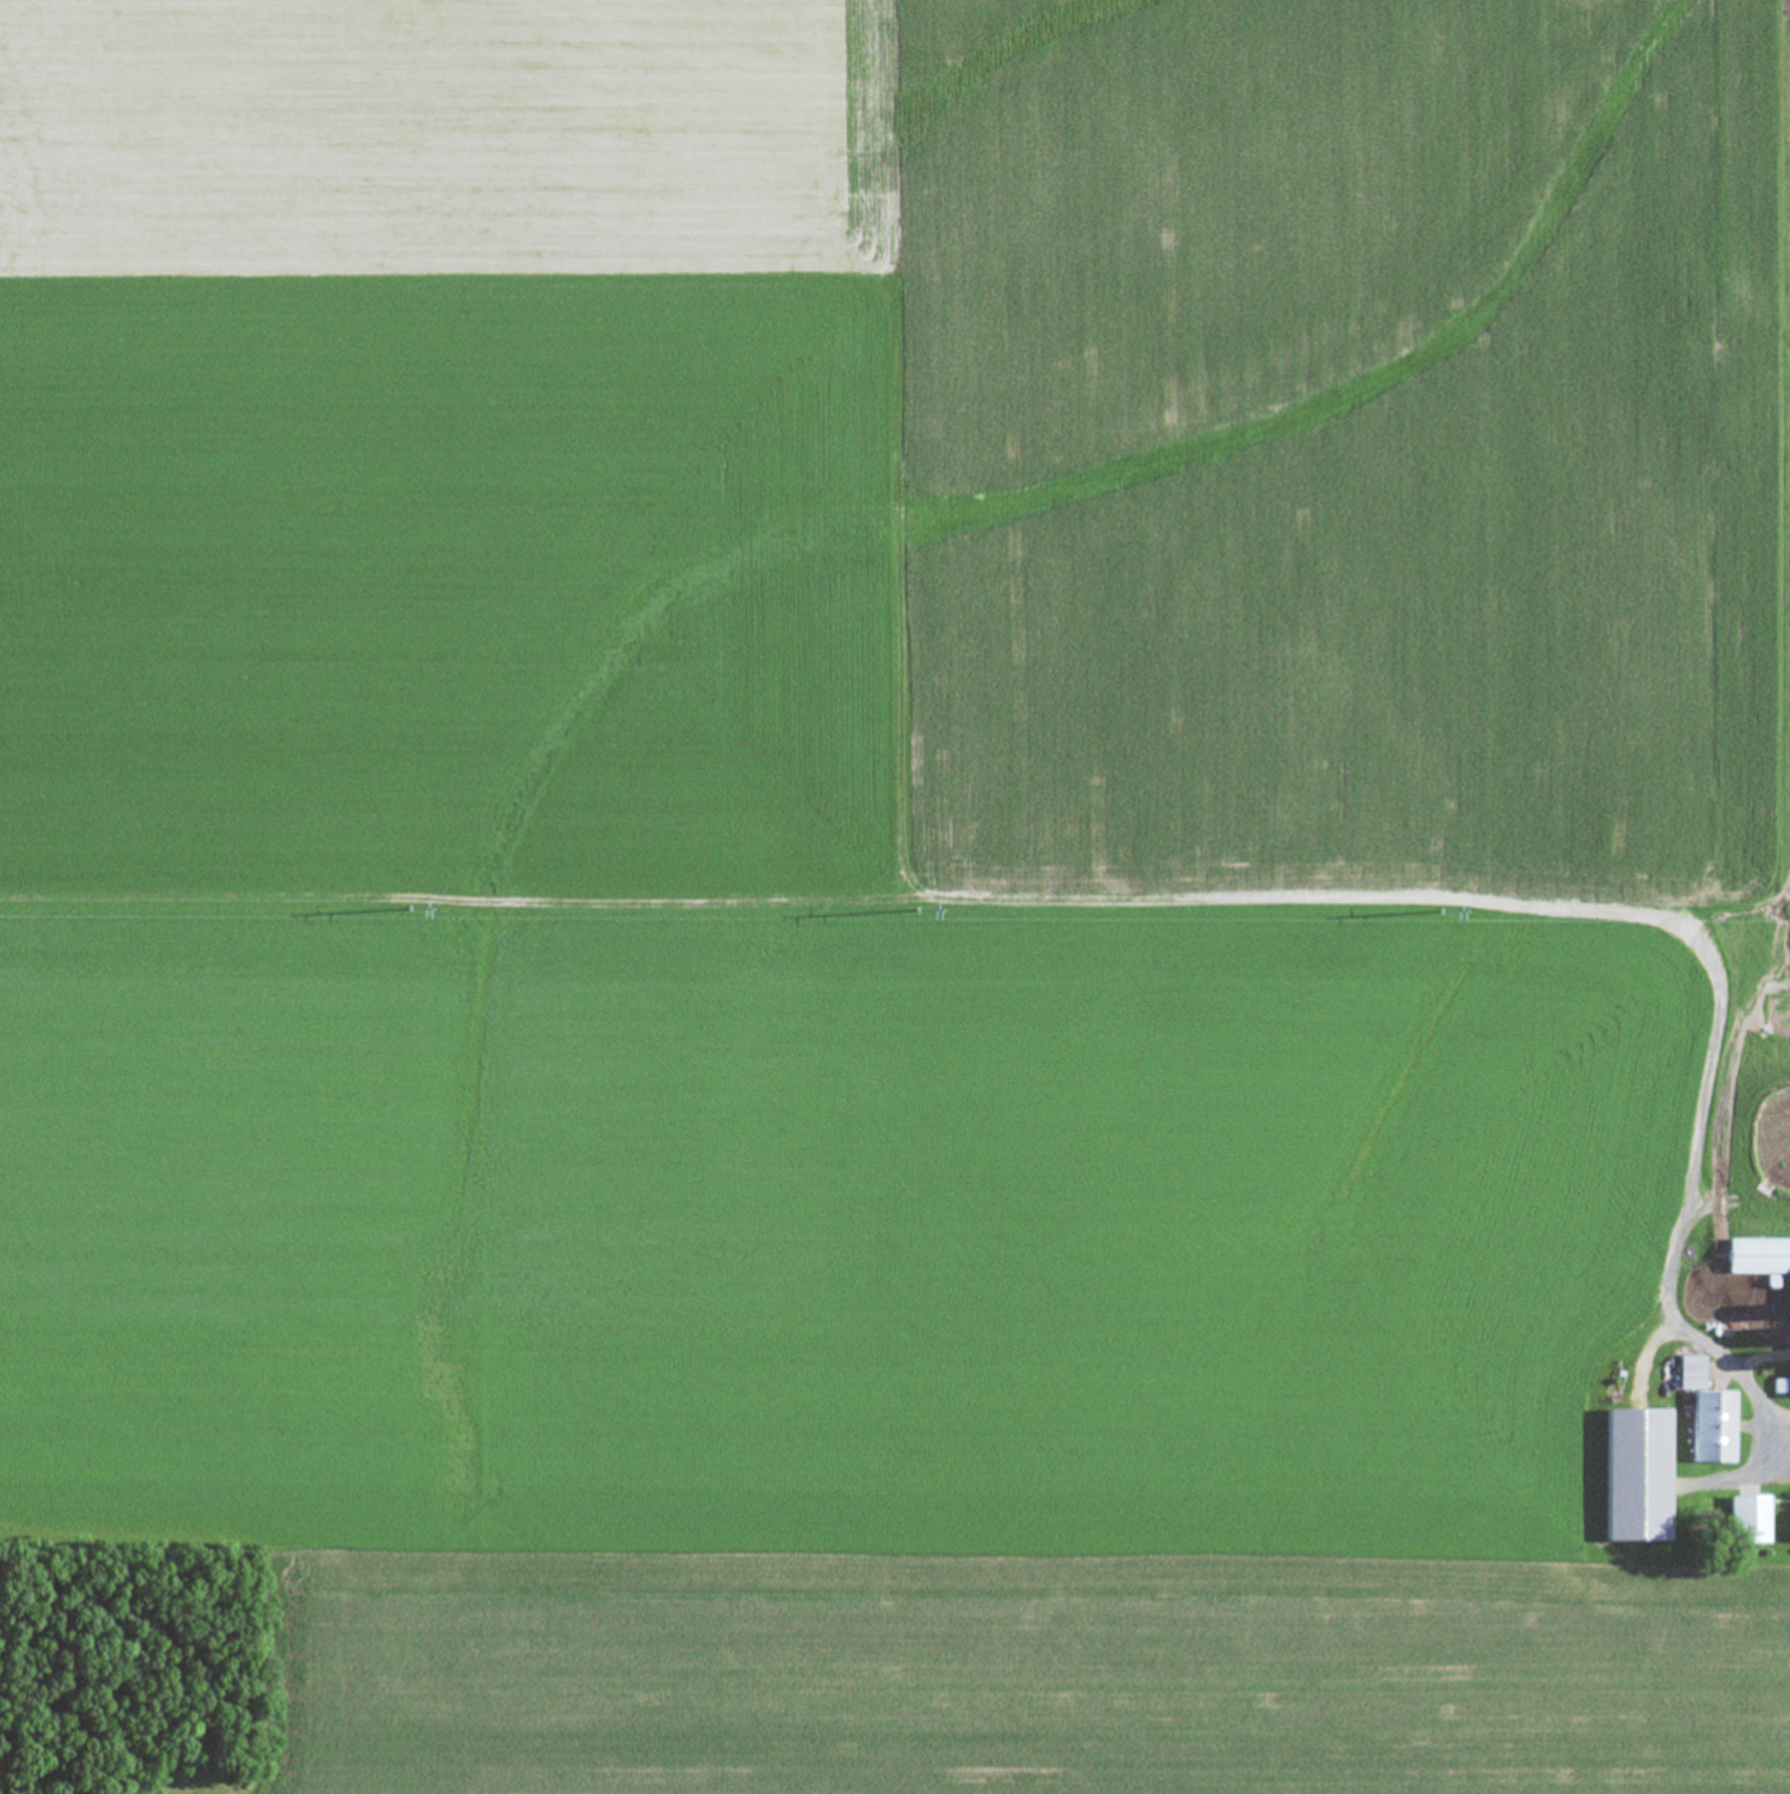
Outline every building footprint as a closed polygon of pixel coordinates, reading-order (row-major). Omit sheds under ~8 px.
[(1722,1240),(1722,1274),(1789,1274),(1789,1240),(1722,1240)] [(1690,1464),(1733,1464),(1732,1392),(1701,1392),(1700,1357),(1677,1357),(1677,1390),(1690,1390),(1690,1464)] [(1603,1411),(1604,1542),(1667,1542),(1666,1411),(1603,1411)] [(1727,1542),(1766,1542),(1766,1498),(1727,1498),(1727,1542)]
